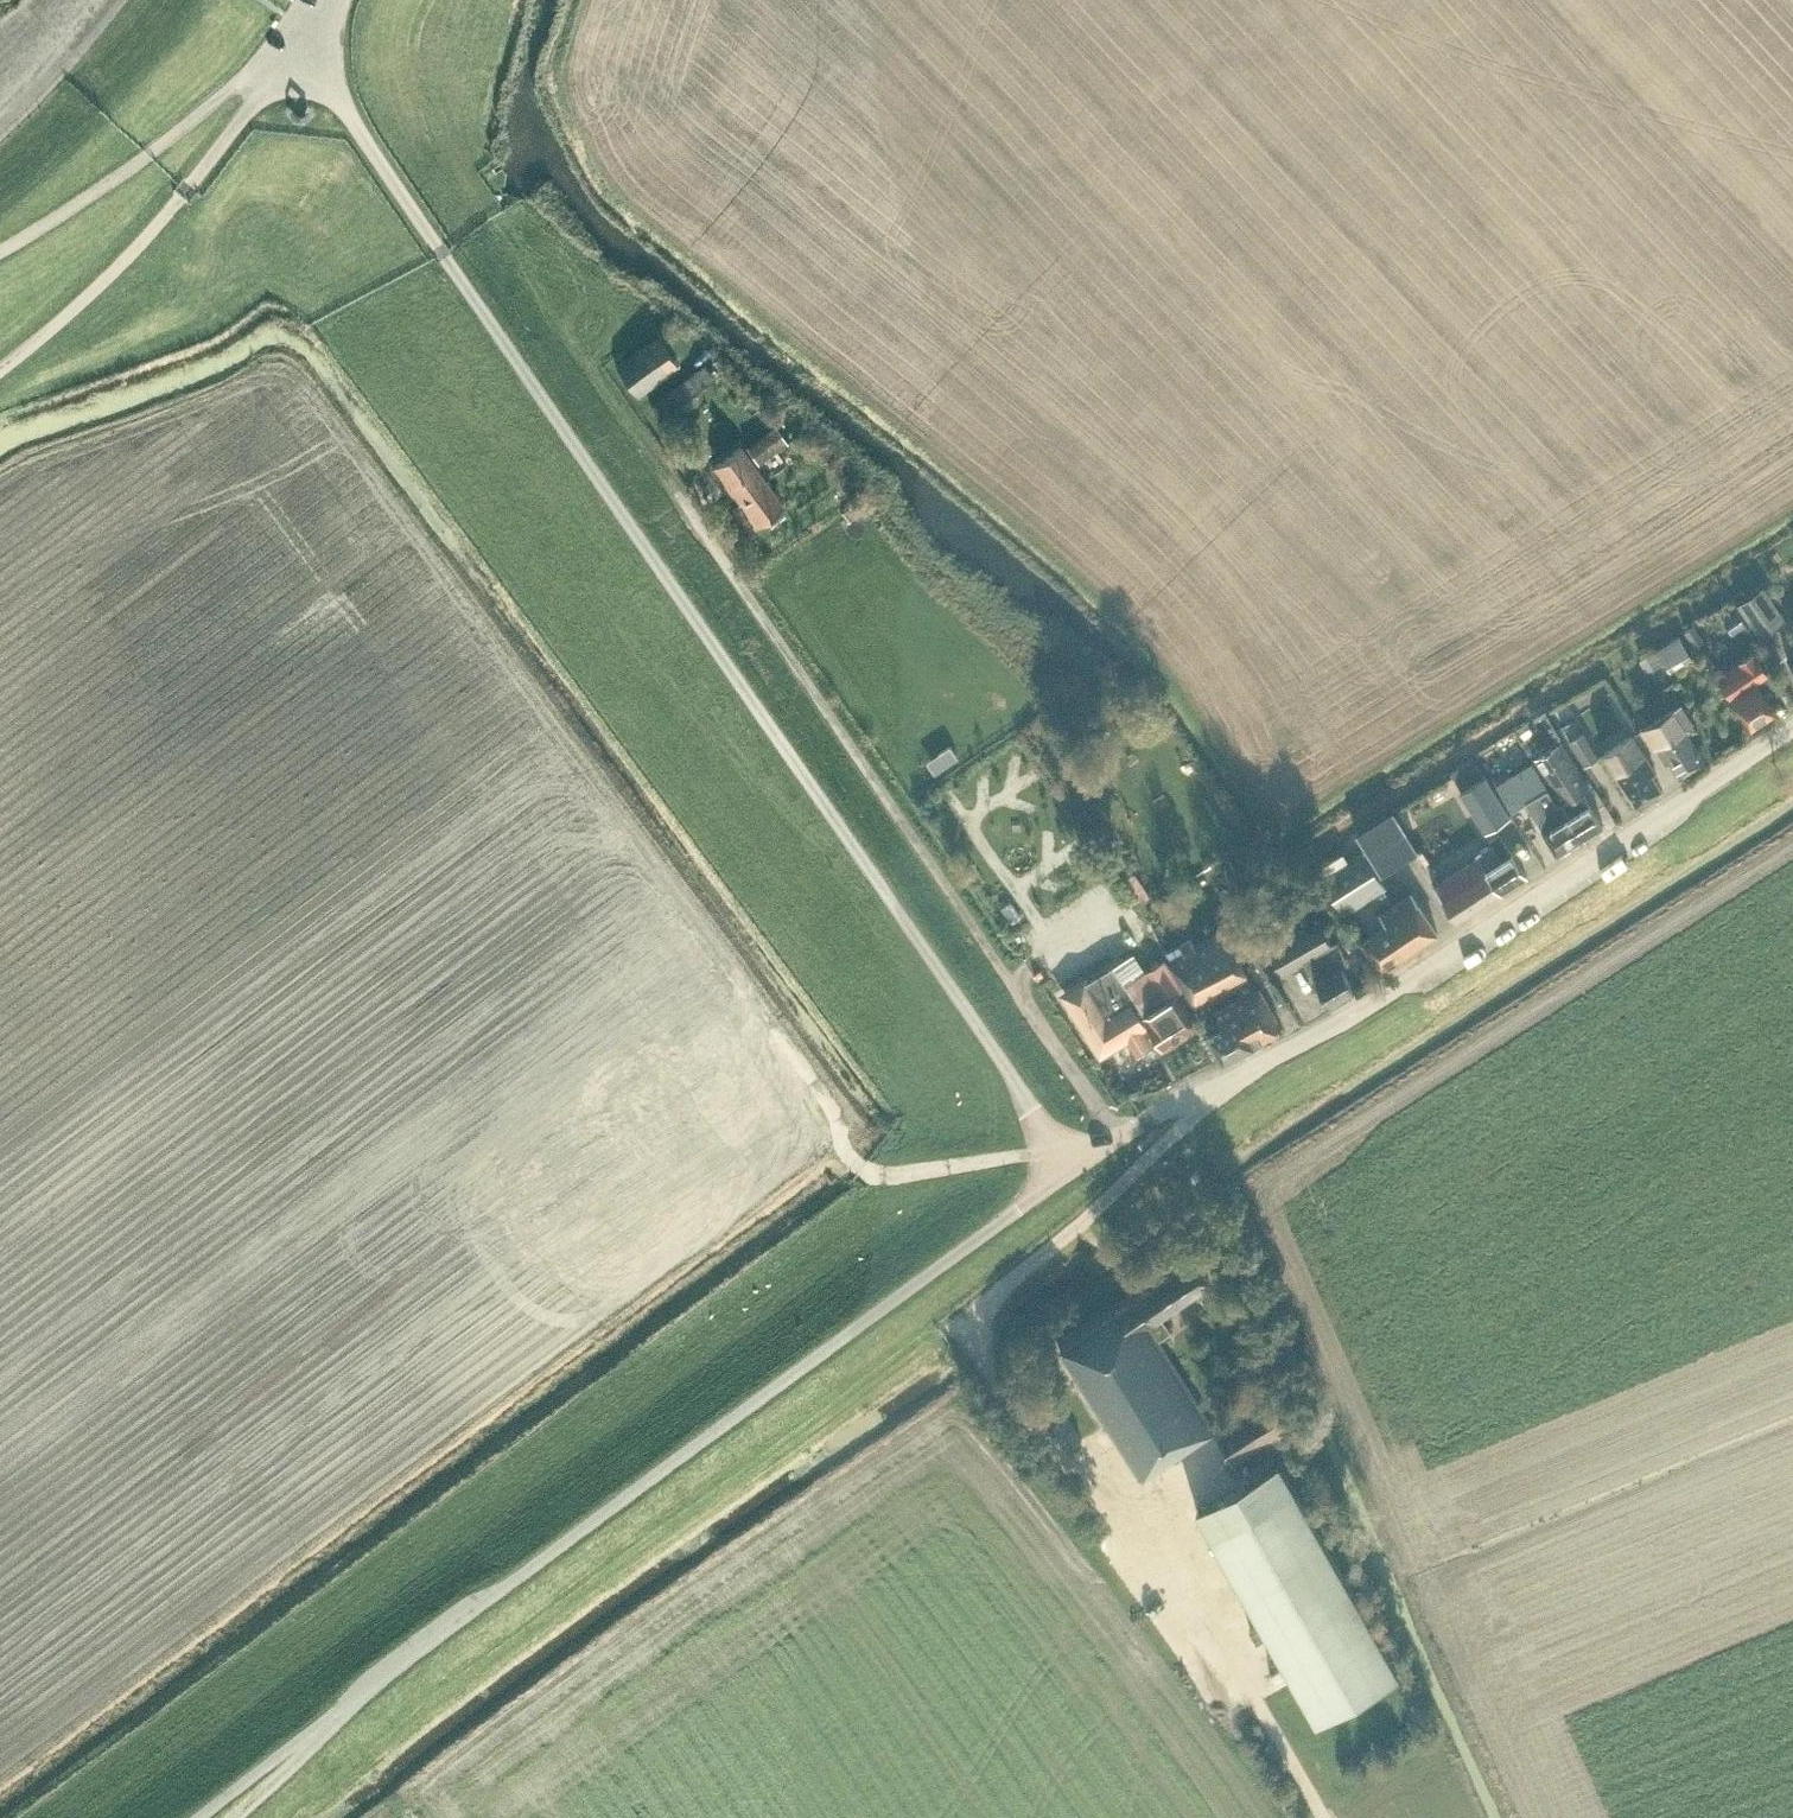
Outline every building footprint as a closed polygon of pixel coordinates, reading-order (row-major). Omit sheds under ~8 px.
[(674,361),(660,341),(657,336),(615,366),(636,395),(676,365),(674,361)] [(663,416),(713,376),(703,364),(654,403),(663,416)] [(787,441),(775,424),(745,445),(757,462),(787,441)] [(757,524),(782,505),(739,446),(711,466),(737,502),(731,506),(749,530),(757,524)] [(1787,619),(1764,585),(1737,603),(1760,637),(1787,619)] [(1734,633),(1747,623),(1738,610),(1724,619),(1734,633)] [(1685,630),(1695,646),(1705,639),(1695,624),(1685,630)] [(1694,657),(1680,633),(1646,654),(1653,667),(1664,660),(1670,671),(1694,657)] [(1775,712),(1756,684),(1769,675),(1753,651),(1738,661),(1741,665),(1737,668),(1734,664),(1716,677),(1751,728),(1775,712)] [(1680,777),(1704,761),(1671,708),(1643,726),(1665,762),(1669,760),(1680,777)] [(1536,718),(1545,734),(1556,727),(1547,712),(1536,718)] [(1599,756),(1583,731),(1569,739),(1584,765),(1599,756)] [(1636,805),(1660,789),(1652,775),(1655,772),(1631,734),(1603,752),(1636,805)] [(1581,791),(1589,786),(1561,740),(1536,756),(1557,791),(1555,792),(1561,802),(1582,837),(1602,825),(1588,802),(1581,791)] [(1452,771),(1462,788),(1484,775),(1473,757),(1452,771)] [(1534,763),(1497,784),(1512,809),(1527,800),(1538,818),(1536,823),(1539,828),(1544,828),(1558,852),(1582,837),(1561,802),(1558,804),(1534,763)] [(1484,775),(1462,788),(1460,790),(1485,831),(1509,816),(1484,775)] [(1393,808),(1356,832),(1369,852),(1406,828),(1394,810),(1393,808)] [(1382,872),(1419,849),(1406,828),(1369,852),(1382,872)] [(1456,921),(1526,875),(1511,852),(1511,853),(1498,832),(1488,838),(1491,842),(1475,852),(1479,857),(1433,887),(1456,921)] [(1385,886),(1363,853),(1352,833),(1337,842),(1343,852),(1318,867),(1324,878),(1322,879),(1344,913),(1385,886)] [(1381,969),(1437,932),(1411,893),(1379,914),(1386,925),(1362,941),(1381,969)] [(1271,949),(1270,950),(1282,972),(1304,960),(1329,1006),(1354,990),(1341,967),(1349,963),(1337,940),(1331,943),(1320,922),(1298,934),(1271,949)] [(1170,960),(1169,961),(1195,1008),(1234,987),(1240,998),(1220,1009),(1214,1012),(1222,1028),(1210,1034),(1224,1060),(1281,1029),(1259,988),(1255,990),(1249,979),(1224,930),(1194,947),(1190,939),(1179,945),(1183,953),(1170,960)] [(1177,993),(1169,999),(1167,996),(1181,987),(1166,963),(1146,976),(1160,998),(1137,1012),(1161,1050),(1198,1026),(1177,993)] [(1113,965),(1065,995),(1101,1052),(1125,1037),(1131,1046),(1148,1035),(1134,1014),(1142,1009),(1125,983),(1113,965)] [(1159,1315),(1192,1292),(1200,1296),(1208,1290),(1208,1281),(1191,1258),(1060,1350),(1138,1478),(1216,1429),(1158,1338),(1170,1330),(1159,1315)] [(1279,1396),(1218,1435),(1236,1463),(1297,1424),(1279,1396)] [(1400,1673),(1280,1462),(1196,1510),(1316,1721),(1400,1673)]
